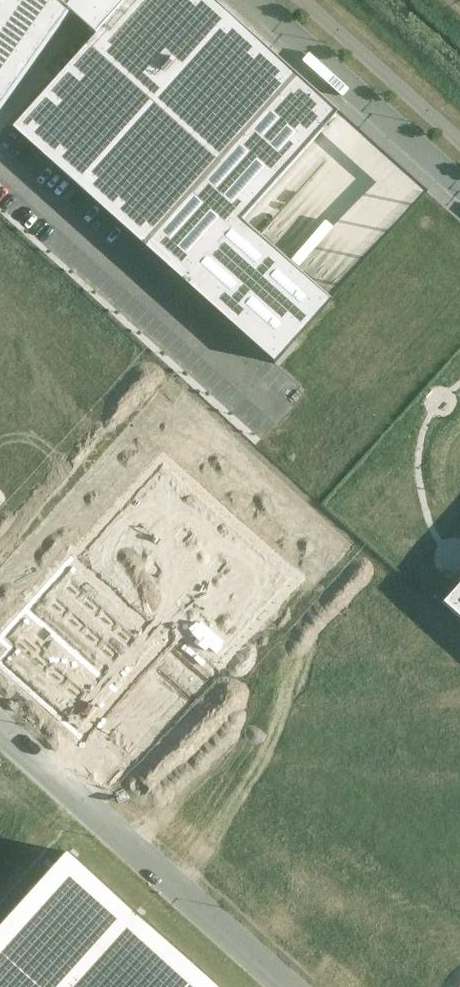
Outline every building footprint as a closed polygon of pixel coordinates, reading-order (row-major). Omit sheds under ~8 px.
[(69,9),(94,31),(93,33),(94,34),(11,127),(274,363),(332,299),(243,219),(338,112),(214,0),(0,0),(0,107),(69,9)] [(0,525),(0,652),(57,705),(144,613),(186,653),(293,540),(121,388),(0,525)] [(442,602),(459,618),(459,582),(442,602)] [(67,851),(0,925),(0,986),(218,986),(67,851)]
